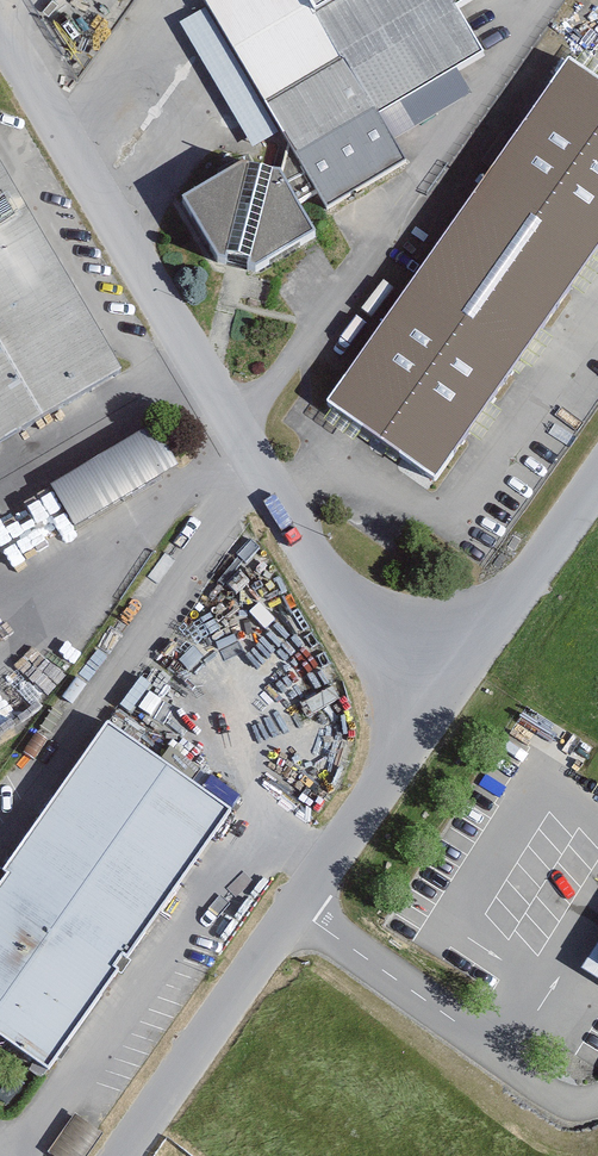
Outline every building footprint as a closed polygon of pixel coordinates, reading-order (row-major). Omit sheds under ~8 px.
[(327,208),(400,166),(372,117),(480,54),(449,1),(451,0),(206,0),(327,208)] [(332,405),(439,484),(597,257),(597,88),(571,70),(332,405)] [(273,164),(297,201),(316,189),(292,152),(273,164)] [(129,375),(0,160),(0,453),(129,375)] [(265,171),(185,218),(230,296),(311,249),(265,171)] [(0,881),(0,1029),(54,1070),(236,814),(112,726),(0,881)] [(75,1113),(49,1151),(56,1155),(86,1155),(103,1132),(75,1113)]
